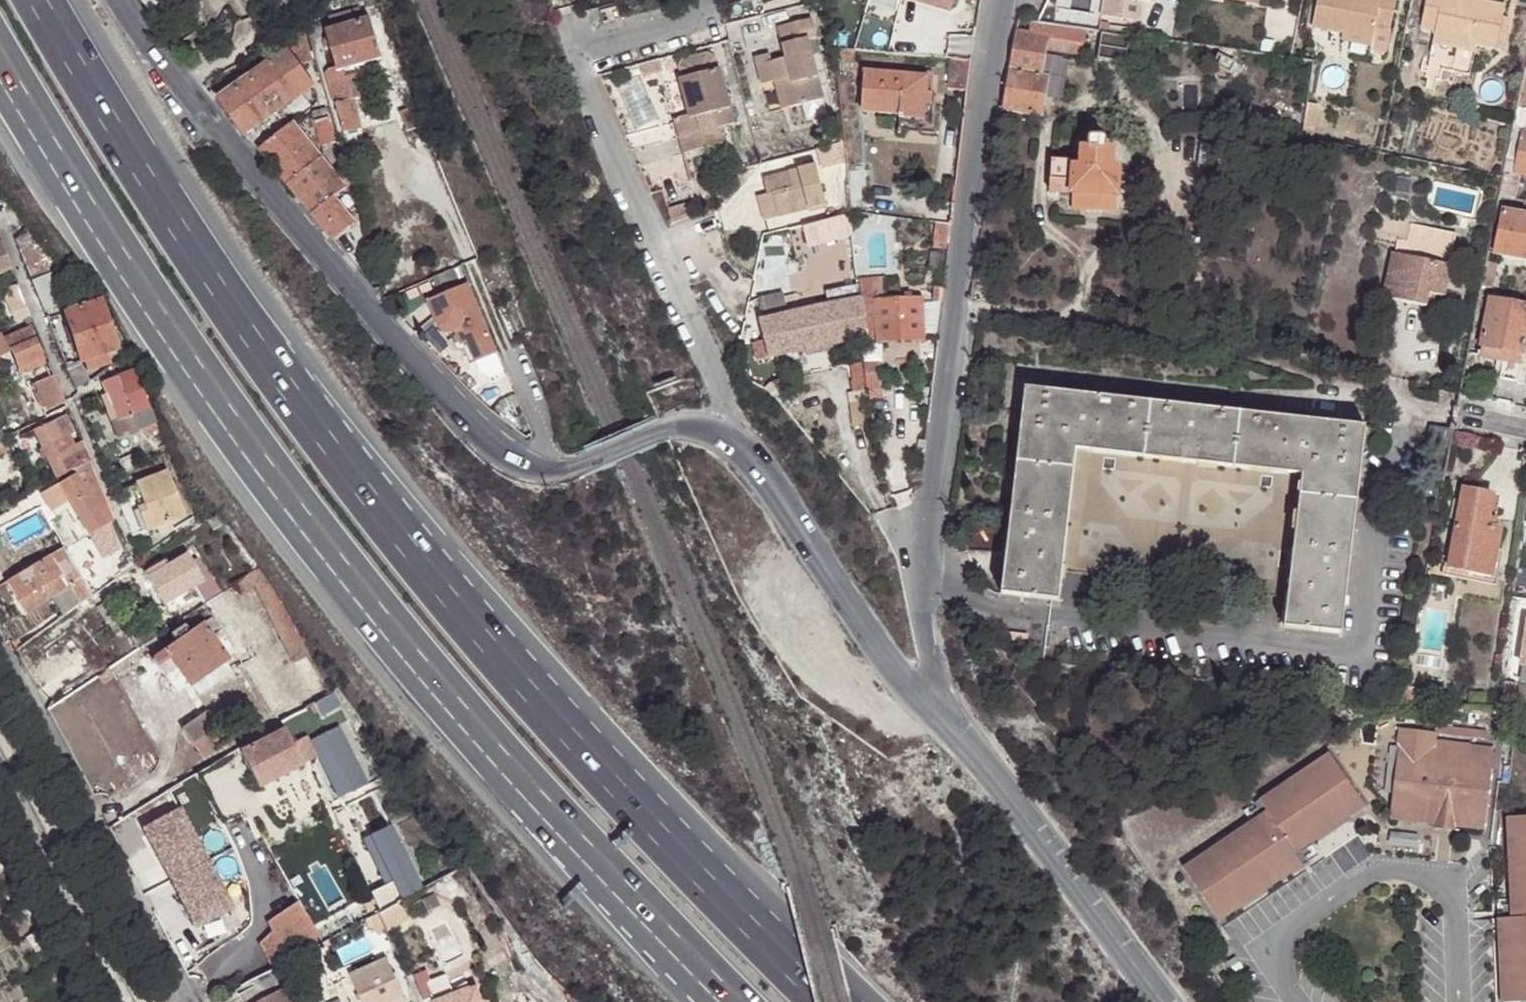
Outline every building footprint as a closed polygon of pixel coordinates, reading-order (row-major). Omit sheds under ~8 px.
[(364,3),(367,10),(372,8),(369,0),(363,0),(364,3)] [(948,10),(951,0),(915,0),(948,10)] [(1102,17),(1141,23),(1145,3),(1154,3),(1155,0),(1105,0),(1102,17)] [(1312,26),(1343,32),(1374,37),(1376,26),(1390,29),(1396,0),(1318,0),(1312,26)] [(1435,35),(1455,39),(1454,45),(1448,70),(1464,73),(1471,43),(1497,48),(1503,15),(1505,4),(1482,0),(1427,0),(1422,25),(1436,28),(1435,35)] [(341,9),(340,2),(332,2),(332,6),(330,7),(331,15),(335,13),(335,10),(341,9)] [(335,31),(364,22),(360,10),(332,20),(335,31)] [(1503,15),(1497,48),(1502,49),(1509,16),(1503,15)] [(338,72),(344,71),(382,58),(370,20),(364,22),(335,31),(327,33),(337,67),(338,72)] [(1045,37),(1081,43),(1084,29),(1046,23),(1045,37)] [(303,25),(286,37),(301,63),(312,61),(303,25)] [(969,51),(973,29),(954,25),(951,50),(955,50),(969,51)] [(1014,30),(1001,108),(1040,115),(1046,77),(1040,74),(1043,51),(1045,37),(1014,30)] [(1130,36),(1101,31),(1097,58),(1126,63),(1130,36)] [(1374,37),(1343,32),(1342,40),(1373,45),(1374,37)] [(1455,39),(1435,35),(1434,41),(1454,45),(1455,39)] [(1045,37),(1043,51),(1078,56),(1081,43),(1045,37)] [(781,85),(789,112),(824,102),(807,41),(781,48),(784,61),(767,66),(773,88),(781,85)] [(286,50),(219,101),(245,136),(312,85),(286,50)] [(968,60),(969,51),(955,50),(953,59),(968,60)] [(847,64),(848,53),(831,51),(832,64),(847,64)] [(1218,69),(1229,74),(1232,76),(1237,65),(1221,57),(1215,66),(1218,69)] [(1126,63),(1097,58),(1097,63),(1125,68),(1126,63)] [(636,65),(639,77),(659,72),(656,59),(636,65)] [(964,90),(968,60),(953,59),(950,88),(964,90)] [(346,78),(344,71),(338,72),(337,67),(326,70),(344,135),(360,130),(352,101),(361,98),(354,76),(346,78)] [(1228,79),(1229,74),(1218,69),(1216,73),(1228,79)] [(699,136),(702,152),(727,145),(723,131),(735,127),(720,71),(687,81),(696,122),(712,117),(716,131),(699,136)] [(921,103),(922,93),(924,77),(861,73),(858,113),(895,116),(896,120),(919,121),(921,103)] [(696,122),(687,81),(678,83),(689,118),(690,123),(696,122)] [(781,115),(789,112),(781,85),(773,88),(781,115)] [(1520,94),(1517,104),(1525,106),(1525,96),(1520,94)] [(1517,104),(1512,129),(1523,132),(1525,132),(1525,127),(1525,106),(1517,104)] [(312,111),(321,144),(334,141),(326,107),(312,111)] [(1301,136),(1310,138),(1314,108),(1305,107),(1301,136)] [(696,122),(699,136),(716,131),(712,117),(696,122)] [(674,122),(680,142),(699,136),(696,122),(690,123),(689,118),(674,122)] [(919,121),(896,120),(894,131),(932,133),(932,123),(926,121),(919,121)] [(258,152),(345,255),(361,242),(349,226),(353,224),(331,196),(342,186),(291,125),(258,152)] [(1513,170),(1523,132),(1512,129),(1504,167),(1513,170)] [(1525,132),(1523,132),(1513,170),(1517,171),(1525,173),(1525,133),(1525,132)] [(684,157),(702,152),(699,136),(680,142),(684,157)] [(1080,148),(1079,162),(1078,169),(1073,169),(1071,193),(1115,196),(1117,171),(1110,170),(1110,150),(1104,149),(1104,139),(1089,137),(1087,148),(1080,148)] [(1079,162),(1052,160),(1052,167),(1073,169),(1078,169),(1079,162)] [(765,198),(772,220),(817,205),(805,167),(754,183),(759,200),(765,198)] [(1052,167),(1050,192),(1071,193),(1073,169),(1052,167)] [(1498,195),(1512,198),(1517,171),(1513,170),(1504,167),(1503,175),(1498,195)] [(363,175),(353,178),(357,189),(366,188),(363,175)] [(1115,196),(1071,193),(1070,206),(1114,209),(1115,196)] [(1522,214),(1502,209),(1492,252),(1525,259),(1525,202),(1522,214)] [(687,215),(683,203),(666,208),(672,220),(687,215)] [(806,244),(845,231),(843,217),(840,217),(839,212),(800,225),(806,244)] [(1391,254),(1447,264),(1454,232),(1407,223),(1403,240),(1393,238),(1391,254)] [(1443,283),(1447,264),(1391,254),(1382,297),(1423,307),(1424,298),(1425,294),(1429,280),(1443,283)] [(457,264),(455,258),(447,261),(450,267),(457,264)] [(1498,261),(1486,259),(1481,286),(1492,287),(1498,261)] [(15,269),(13,262),(1,266),(3,273),(15,269)] [(863,339),(861,339),(861,343),(877,343),(922,341),(919,300),(894,301),(894,294),(885,294),(884,279),(858,281),(860,298),(867,338),(863,339)] [(1441,297),(1443,283),(1429,280),(1425,294),(1434,295),(1441,297)] [(473,365),(495,356),(467,289),(426,305),(436,329),(443,336),(454,336),(459,348),(465,347),(473,365)] [(29,310),(30,310),(23,290),(14,294),(19,312),(24,311),(29,310)] [(762,321),(786,316),(781,296),(758,301),(762,321)] [(867,338),(860,298),(859,299),(863,339),(867,338)] [(859,299),(786,316),(762,321),(758,322),(763,346),(767,360),(861,339),(863,339),(859,299)] [(1502,363),(1500,377),(1517,381),(1525,336),(1525,306),(1491,300),(1482,346),(1505,352),(1502,363)] [(120,350),(104,303),(67,314),(84,362),(120,350)] [(29,326),(36,323),(32,317),(27,319),(29,326)] [(10,338),(25,372),(47,364),(33,330),(10,338)] [(9,351),(1,335),(0,336),(0,357),(9,351)] [(757,361),(767,360),(763,346),(755,348),(757,361)] [(1479,359),(1502,363),(1505,352),(1482,346),(1479,359)] [(120,350),(84,362),(90,379),(123,358),(120,350)] [(84,362),(69,368),(79,387),(90,379),(84,362)] [(849,394),(865,394),(863,364),(859,365),(850,366),(851,383),(848,383),(849,394)] [(137,417),(142,429),(158,423),(138,374),(122,379),(137,417)] [(15,385),(9,376),(0,381),(0,394),(15,385)] [(69,406),(68,401),(58,377),(36,388),(47,413),(61,407),(63,410),(69,406)] [(121,423),(137,417),(122,379),(107,385),(121,423)] [(1022,389),(1014,462),(1071,468),(1073,450),(1141,457),(1147,403),(1022,389)] [(1237,413),(1147,403),(1141,457),(1231,468),(1237,413)] [(1362,428),(1237,413),(1231,468),(1300,475),(1298,495),(1355,502),(1362,428)] [(76,471),(77,470),(70,452),(62,435),(56,423),(38,431),(60,480),(76,471)] [(158,423),(142,429),(153,439),(163,435),(158,423)] [(62,435),(70,452),(79,446),(73,430),(62,435)] [(94,463),(85,443),(79,446),(70,452),(77,470),(94,463)] [(1071,468),(1060,571),(1285,598),(1298,495),(1300,475),(1231,468),(1141,457),(1073,450),(1071,468)] [(1071,468),(1014,462),(1000,595),(1056,601),(1060,571),(1071,468)] [(109,525),(118,520),(94,463),(77,470),(76,471),(79,477),(109,525)] [(62,487),(79,477),(76,471),(60,480),(37,494),(42,500),(45,499),(62,487)] [(165,524),(173,522),(187,517),(171,473),(148,482),(165,524)] [(96,534),(109,525),(79,477),(62,487),(72,505),(93,536),(96,534)] [(62,487),(45,499),(54,514),(72,505),(62,487)] [(1461,490),(1446,570),(1489,578),(1499,530),(1491,527),(1484,527),(1490,497),(1461,490)] [(1298,495),(1285,598),(1281,627),(1339,634),(1355,502),(1298,495)] [(173,522),(174,527),(177,534),(189,526),(187,517),(173,522)] [(123,547),(109,525),(96,534),(110,556),(123,547)] [(177,534),(174,527),(153,535),(160,550),(177,537),(177,534)] [(64,549),(51,556),(61,571),(72,564),(64,549)] [(51,556),(9,584),(20,602),(63,575),(61,571),(51,556)] [(199,589),(207,584),(190,557),(169,568),(166,563),(146,574),(165,607),(199,589)] [(63,575),(20,602),(29,615),(70,587),(63,575)] [(206,605),(225,594),(214,579),(207,584),(199,589),(206,605)] [(82,597),(91,594),(83,580),(75,585),(82,597)] [(181,612),(185,620),(192,617),(187,610),(181,612)] [(204,627),(214,641),(223,634),(213,619),(204,627)] [(173,635),(178,645),(192,635),(187,626),(173,635)] [(168,653),(192,688),(228,663),(214,641),(204,627),(192,635),(178,645),(168,653)] [(181,695),(192,688),(168,653),(156,660),(181,695)] [(317,732),(306,710),(283,724),(285,732),(287,731),(293,740),(306,765),(322,757),(310,736),(317,732)] [(213,712),(186,731),(205,759),(233,739),(213,712)] [(1395,728),(1383,817),(1428,822),(1428,827),(1447,829),(1448,825),(1478,828),(1490,732),(1430,724),(1429,732),(1395,728)] [(261,787),(306,765),(293,740),(287,731),(285,732),(243,755),(261,787)] [(1321,752),(1320,753),(1249,802),(1256,812),(1178,866),(1181,869),(1265,814),(1258,802),(1326,756),(1322,752),(1321,752)] [(1265,814),(1181,869),(1212,915),(1293,859),(1287,849),(1344,811),(1346,814),(1360,805),(1326,756),(1258,802),(1265,814)] [(318,772),(328,793),(335,788),(325,768),(318,772)] [(378,861),(387,856),(405,849),(376,793),(363,799),(379,833),(367,838),(378,861)] [(1293,859),(1212,915),(1215,920),(1302,860),(1296,850),(1346,814),(1344,811),(1287,849),(1293,859)] [(1525,1001),(1525,817),(1503,817),(1503,835),(1510,835),(1513,918),(1500,918),(1503,1001),(1513,1001),(1525,1001)] [(1500,1001),(1503,1001),(1500,918),(1513,918),(1510,835),(1503,835),(1505,911),(1493,913),(1496,1001),(1500,1001)] [(405,849),(387,856),(400,887),(418,880),(405,849)] [(252,887),(227,902),(227,906),(232,918),(234,921),(243,931),(245,932),(251,923),(253,917),(254,909),(252,887)] [(432,892),(419,899),(425,911),(438,905),(432,892)] [(261,943),(275,972),(291,963),(280,942),(294,936),(289,928),(309,915),(301,899),(269,921),(273,929),(261,943)] [(321,939),(309,915),(289,928),(294,936),(302,949),(321,939)] [(389,940),(377,917),(365,924),(376,946),(389,940)] [(27,999),(13,975),(28,966),(0,920),(0,1001),(22,1001),(27,999)] [(280,942),(291,963),(300,960),(305,956),(302,949),(294,936),(280,942)] [(305,956),(324,945),(321,939),(302,949),(305,956)] [(361,1001),(406,1001),(387,963),(351,980),(361,1001)] [(35,969),(30,972),(39,986),(44,983),(35,969)] [(140,969),(129,975),(135,986),(146,980),(140,969)] [(425,1001),(428,1001),(434,999),(435,1001),(441,1001),(455,995),(446,975),(431,982),(427,974),(415,980),(425,1001)] [(351,980),(343,985),(351,1001),(361,1001),(351,980)] [(468,989),(455,995),(441,1001),(474,1001),(468,989)] [(264,1001),(292,1001),(286,991),(264,1001)]
